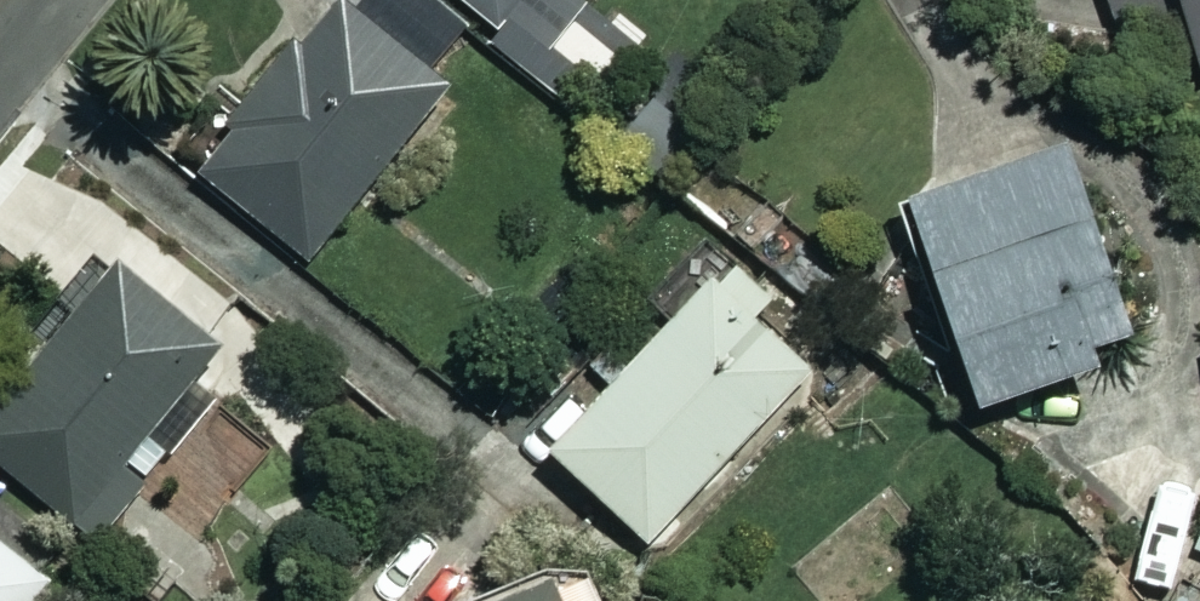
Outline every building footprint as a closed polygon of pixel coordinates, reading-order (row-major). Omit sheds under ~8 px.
[(507,31),(532,0),(469,0),(507,31)] [(1122,20),(1191,0),(1116,0),(1122,20)] [(234,125),(246,135),(212,175),(318,264),(462,90),(355,2),(315,51),(303,41),(234,125)] [(925,204),(996,408),(1116,367),(1110,350),(1146,338),(1081,150),(925,204)] [(13,400),(0,416),(0,459),(102,542),(151,481),(136,469),(233,350),(124,262),(104,287),(82,269),(0,370),(0,389),(13,400)] [(778,304),(741,269),(553,464),(646,553),(819,374),(762,320),(778,304)] [(1183,426),(1166,511),(1199,518),(1199,429),(1183,426)] [(1172,531),(1135,600),(1176,600),(1199,557),(1199,546),(1172,531)] [(0,534),(0,600),(48,600),(61,584),(0,534)] [(564,581),(513,600),(572,600),(564,581)]
